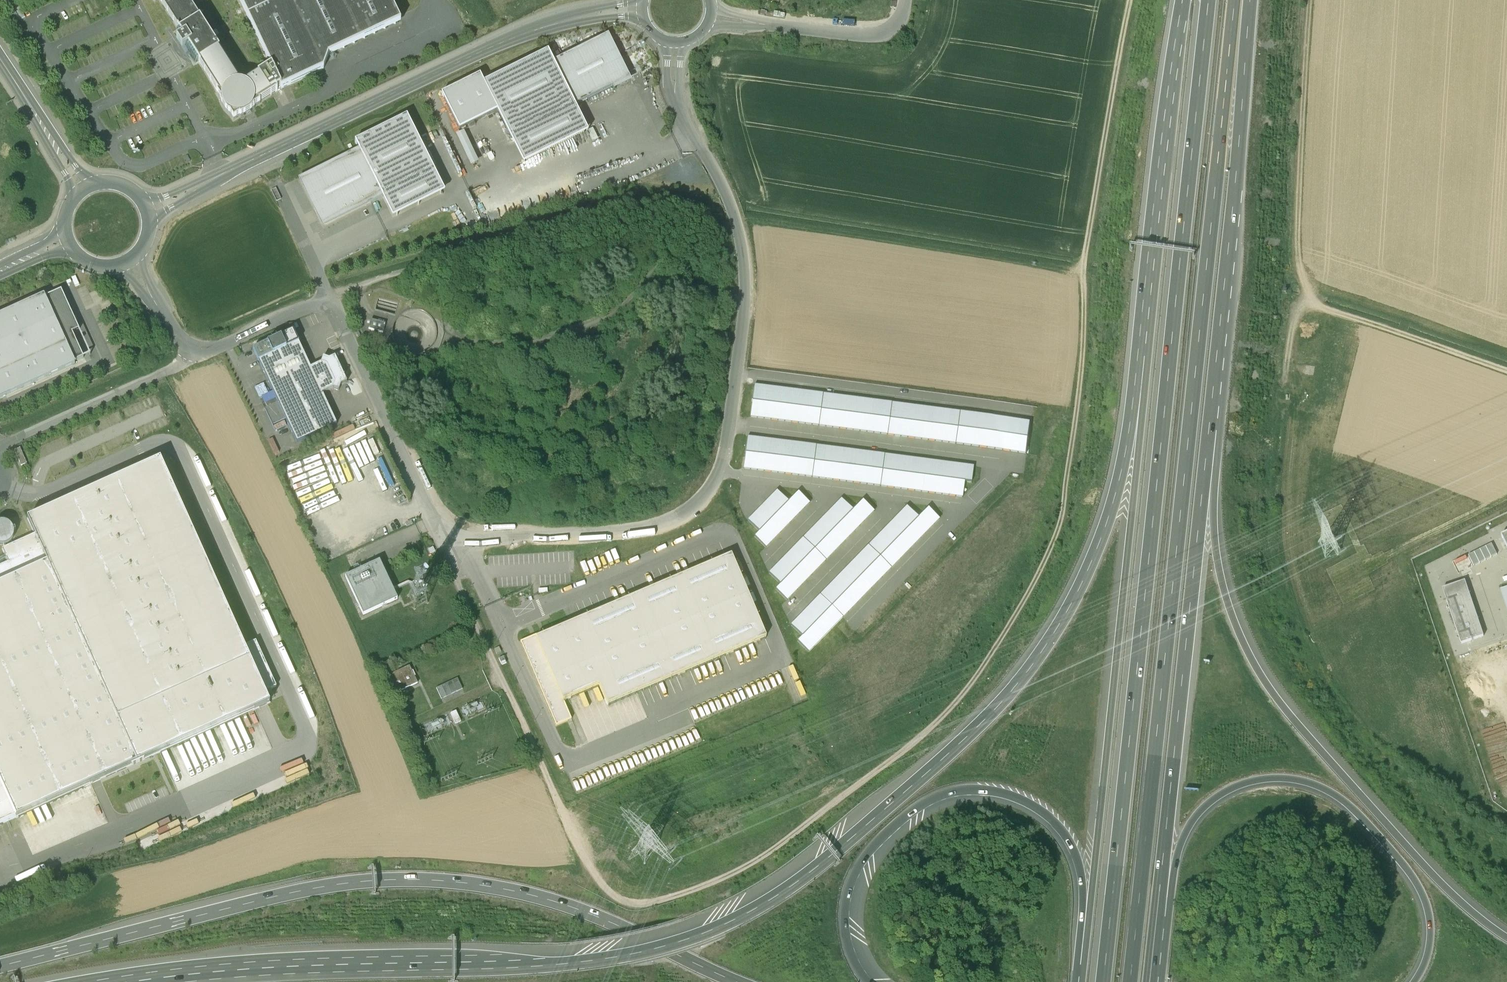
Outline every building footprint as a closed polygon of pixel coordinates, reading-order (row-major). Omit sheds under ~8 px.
[(179,30),(174,33),(183,49),(188,45),(190,48),(221,100),(222,105),(226,112),(233,120),(238,117),(243,117),(250,113),(257,104),(282,88),(324,69),(329,55),(401,22),(391,0),(240,0),(258,36),(273,67),(242,86),(211,37),(188,0),(160,0),(179,30)] [(606,22),(547,48),(543,40),(440,90),(459,128),(497,116),(568,84),(623,59),(606,22)] [(568,84),(497,116),(513,150),(583,119),(568,84)] [(350,137),(352,139),(298,168),(319,207),(374,177),(421,152),(399,111),(350,137)] [(435,178),(421,152),(374,177),(388,203),(435,178)] [(0,318),(0,399),(91,359),(60,291),(0,318)] [(390,323),(375,319),(373,328),(388,332),(390,323)] [(349,380),(337,352),(312,365),(294,328),(254,346),(296,438),(335,420),(324,394),(349,380)] [(1031,422),(754,385),(750,417),(1026,453),(1031,422)] [(973,466),(747,437),(743,468),(962,497),(964,481),(971,482),(973,466)] [(21,816),(275,702),(165,458),(33,517),(42,536),(54,563),(0,587),(0,768),(21,816)] [(777,490),(748,520),(759,531),(754,536),(766,548),(810,503),(798,492),(789,502),(777,490)] [(853,511),(841,499),(769,572),(781,584),(776,589),(788,600),(874,512),(863,500),(853,511)] [(919,518),(906,506),(790,625),(802,636),(797,641),(809,652),(939,519),(928,508),(919,518)] [(42,536),(7,552),(13,566),(0,572),(0,587),(54,563),(42,536)] [(1468,556),(1474,567),(1498,555),(1492,544),(1468,556)] [(768,637),(732,555),(537,637),(535,634),(520,640),(556,725),(572,718),(564,700),(600,685),(608,704),(768,637)] [(399,601),(379,559),(341,578),(361,619),(399,601)] [(1466,582),(1443,589),(1462,644),(1485,637),(1466,582)] [(314,772),(311,762),(300,766),(303,775),(314,772)] [(194,775),(194,765),(172,765),(172,775),(194,775)] [(0,768),(0,825),(21,816),(0,768)] [(239,793),(243,803),(255,797),(250,788),(239,793)]
